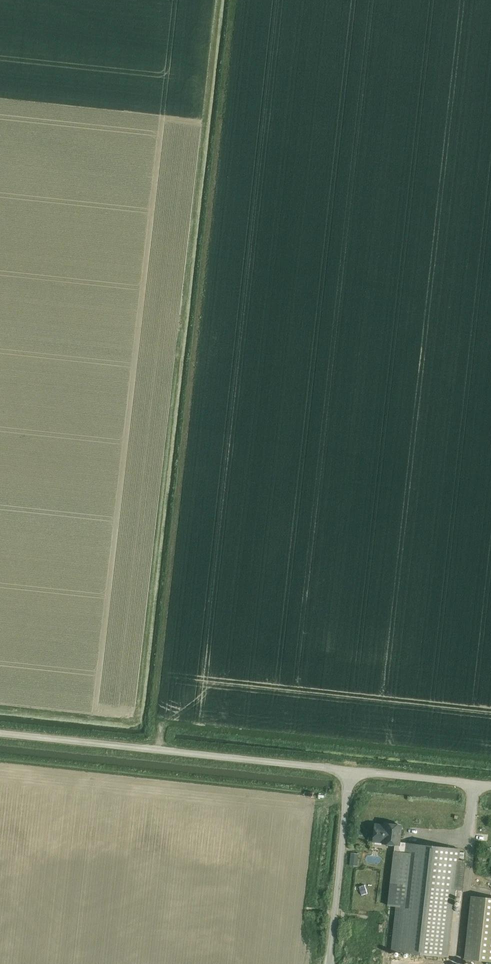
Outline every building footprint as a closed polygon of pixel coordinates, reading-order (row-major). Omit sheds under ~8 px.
[(394,851),(403,852),(404,843),(399,844),(401,826),(391,824),(390,826),(376,825),(374,841),(383,842),(383,843),(395,844),(394,851)] [(395,851),(389,905),(397,906),(393,950),(448,956),(456,888),(462,889),(465,861),(459,860),(460,849),(404,843),(403,852),(395,851)] [(351,853),(349,865),(357,866),(358,853),(351,853)] [(471,896),(464,958),(490,961),(490,898),(471,896)]
